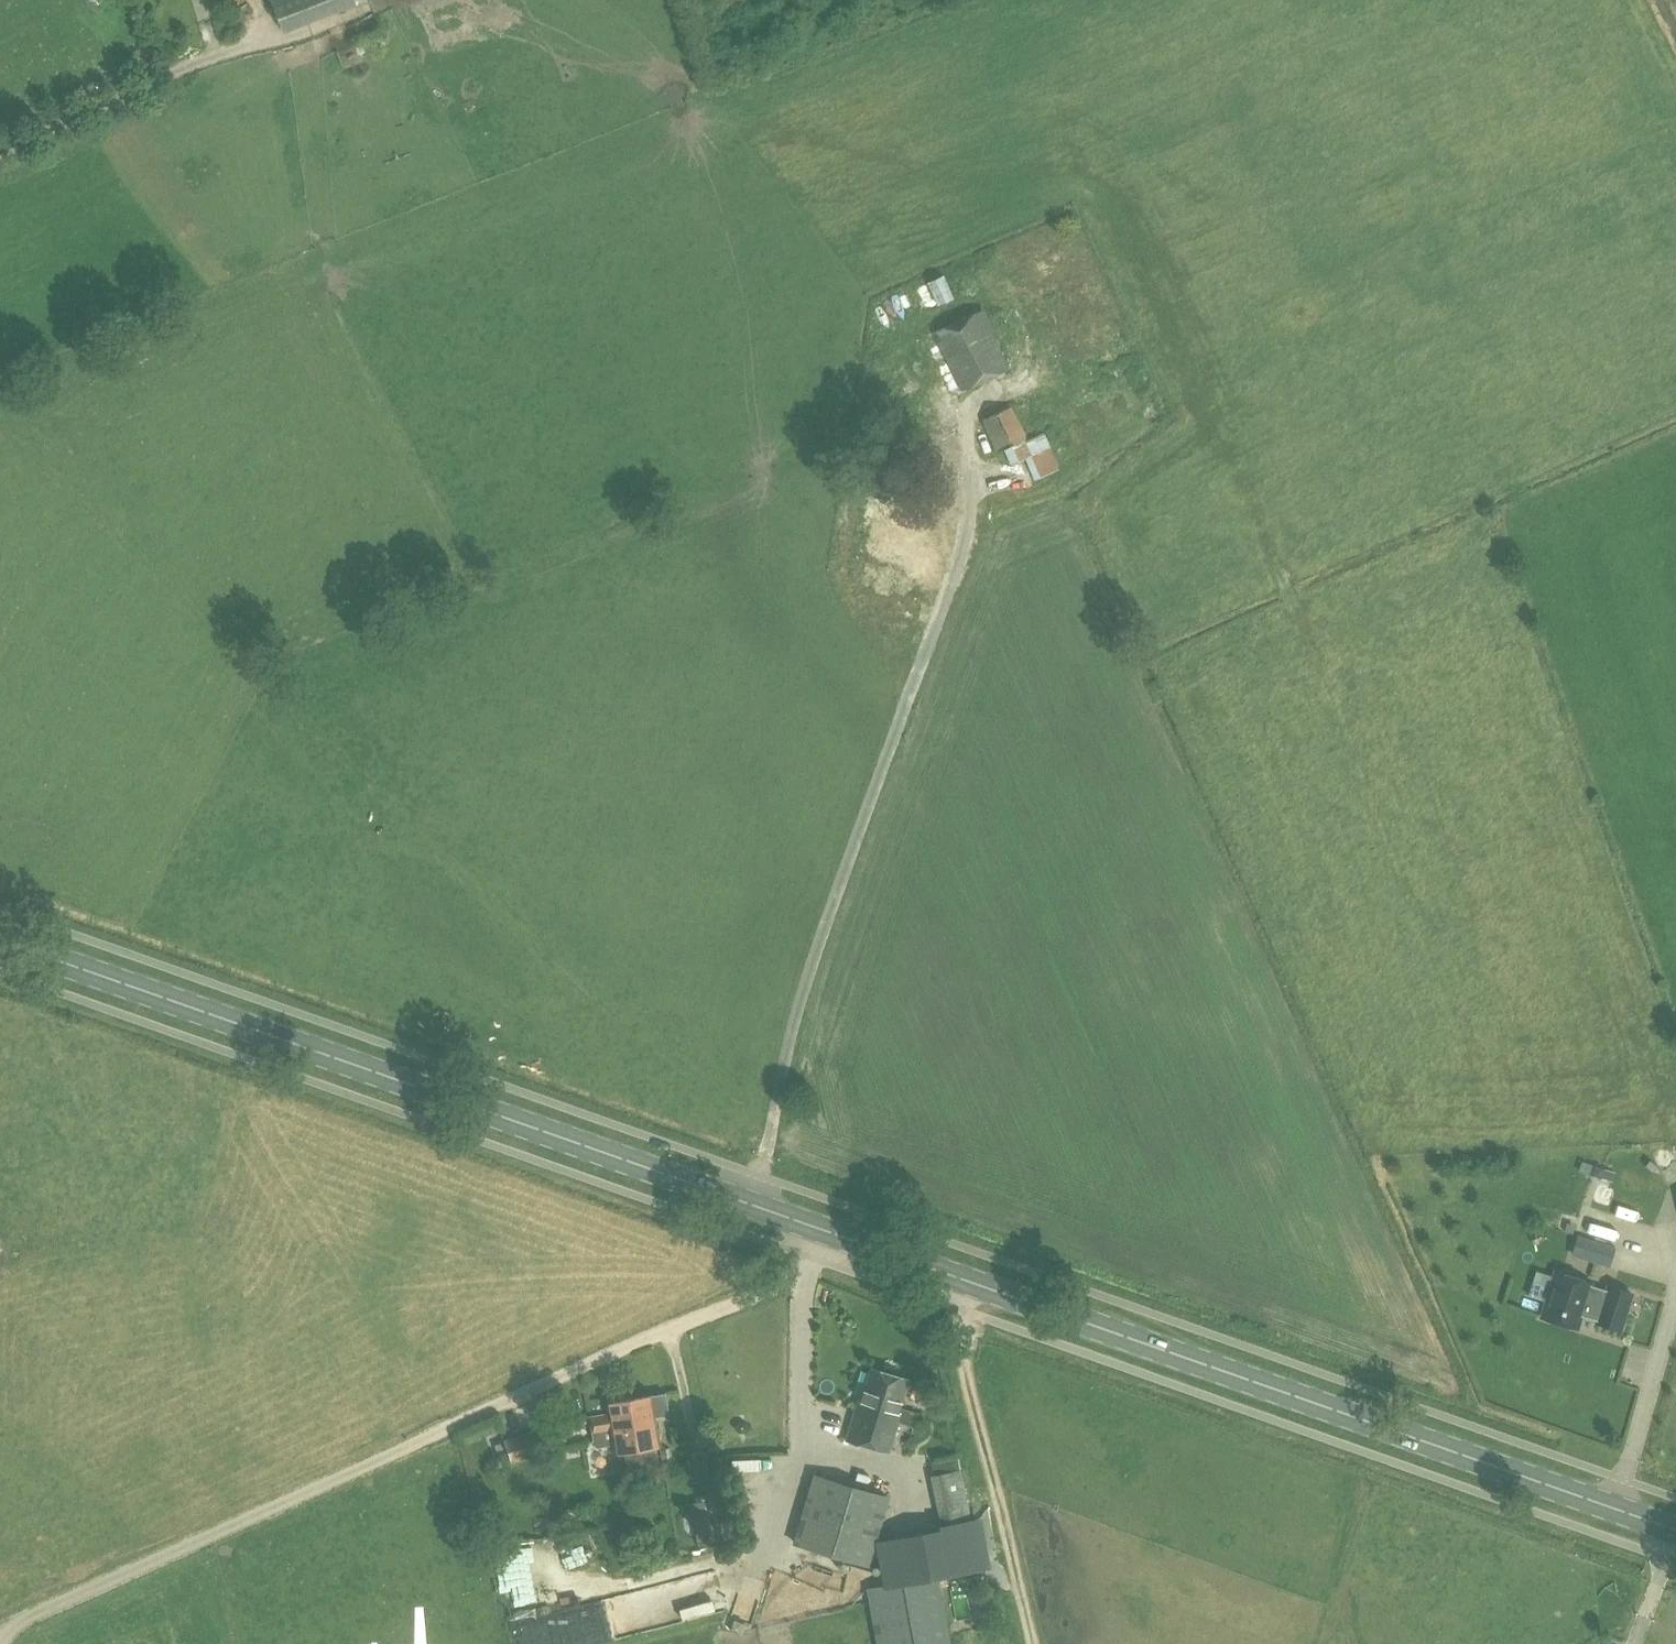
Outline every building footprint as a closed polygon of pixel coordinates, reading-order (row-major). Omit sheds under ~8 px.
[(286,32),(356,3),(355,0),(273,0),(286,32)] [(937,304),(952,297),(943,276),(928,283),(937,304)] [(933,332),(947,362),(960,389),(962,392),(1010,370),(993,333),(995,332),(985,309),(933,332)] [(1007,334),(1020,328),(1014,314),(1001,320),(1007,334)] [(997,454),(1005,450),(1027,440),(1012,407),(982,420),(997,454)] [(1027,440),(1005,450),(1011,463),(1025,457),(1035,479),(1058,468),(1042,433),(1027,440)] [(906,538),(906,522),(892,522),(891,535),(868,535),(867,568),(925,569),(926,538),(906,538)] [(1602,1178),(1606,1167),(1596,1164),(1592,1174),(1602,1178)] [(1576,1225),(1567,1223),(1565,1232),(1574,1234),(1576,1225)] [(1608,1290),(1590,1285),(1591,1283),(1556,1272),(1542,1317),(1577,1328),(1581,1315),(1598,1321),(1597,1323),(1620,1330),(1631,1293),(1609,1286),(1608,1290)] [(918,1413),(901,1408),(910,1379),(871,1367),(861,1400),(858,1399),(846,1440),(890,1452),(899,1422),(914,1427),(918,1413)] [(666,1394),(638,1399),(640,1422),(645,1422),(645,1427),(656,1426),(655,1417),(669,1415),(666,1394)] [(640,1422),(638,1399),(608,1404),(610,1414),(603,1415),(604,1420),(599,1421),(601,1431),(595,1432),(597,1447),(614,1444),(616,1452),(625,1451),(627,1461),(630,1464),(633,1466),(649,1463),(655,1456),(653,1446),(660,1445),(656,1426),(645,1427),(645,1422),(640,1422)] [(505,1440),(512,1463),(551,1450),(543,1427),(505,1440)] [(691,1454),(695,1481),(709,1479),(705,1452),(691,1454)] [(931,1462),(933,1475),(962,1469),(959,1457),(931,1462)] [(962,1469),(933,1475),(931,1476),(942,1529),(972,1522),(962,1469)] [(870,1563),(887,1498),(812,1477),(792,1542),(870,1563)] [(886,1587),(867,1589),(877,1643),(951,1643),(938,1576),(955,1573),(985,1567),(976,1521),(972,1522),(942,1529),(942,1530),(877,1544),(886,1587)] [(559,1531),(537,1541),(545,1558),(566,1548),(559,1531)] [(485,1549),(489,1561),(511,1554),(508,1542),(485,1549)] [(817,1581),(836,1580),(835,1568),(817,1569),(817,1581)] [(669,1608),(661,1576),(601,1591),(608,1622),(669,1608)] [(605,1636),(597,1603),(510,1625),(515,1643),(573,1643),(605,1636)]
